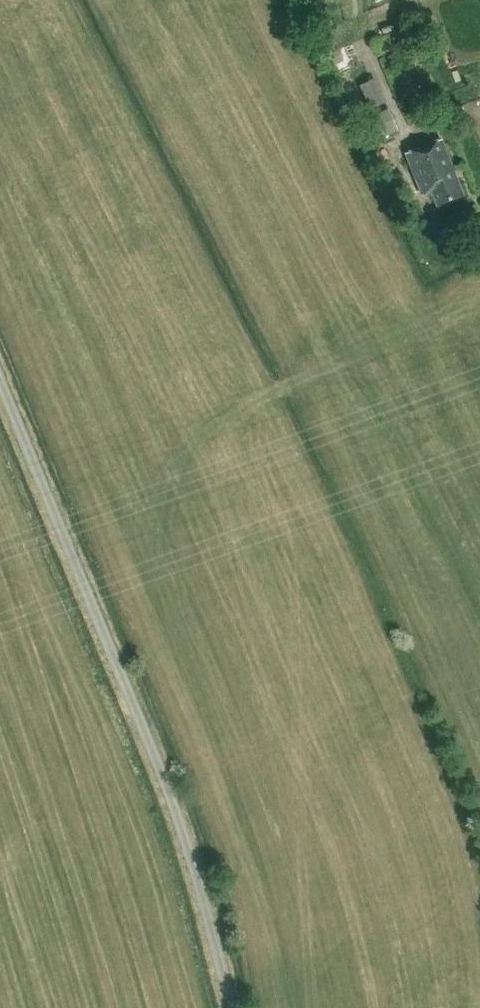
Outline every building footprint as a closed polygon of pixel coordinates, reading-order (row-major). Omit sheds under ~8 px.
[(386,102),(375,77),(359,85),(369,109),(386,102)] [(371,143),(398,131),(388,108),(361,120),(371,143)] [(437,206),(463,196),(441,140),(406,154),(422,196),(432,192),(437,206)]
